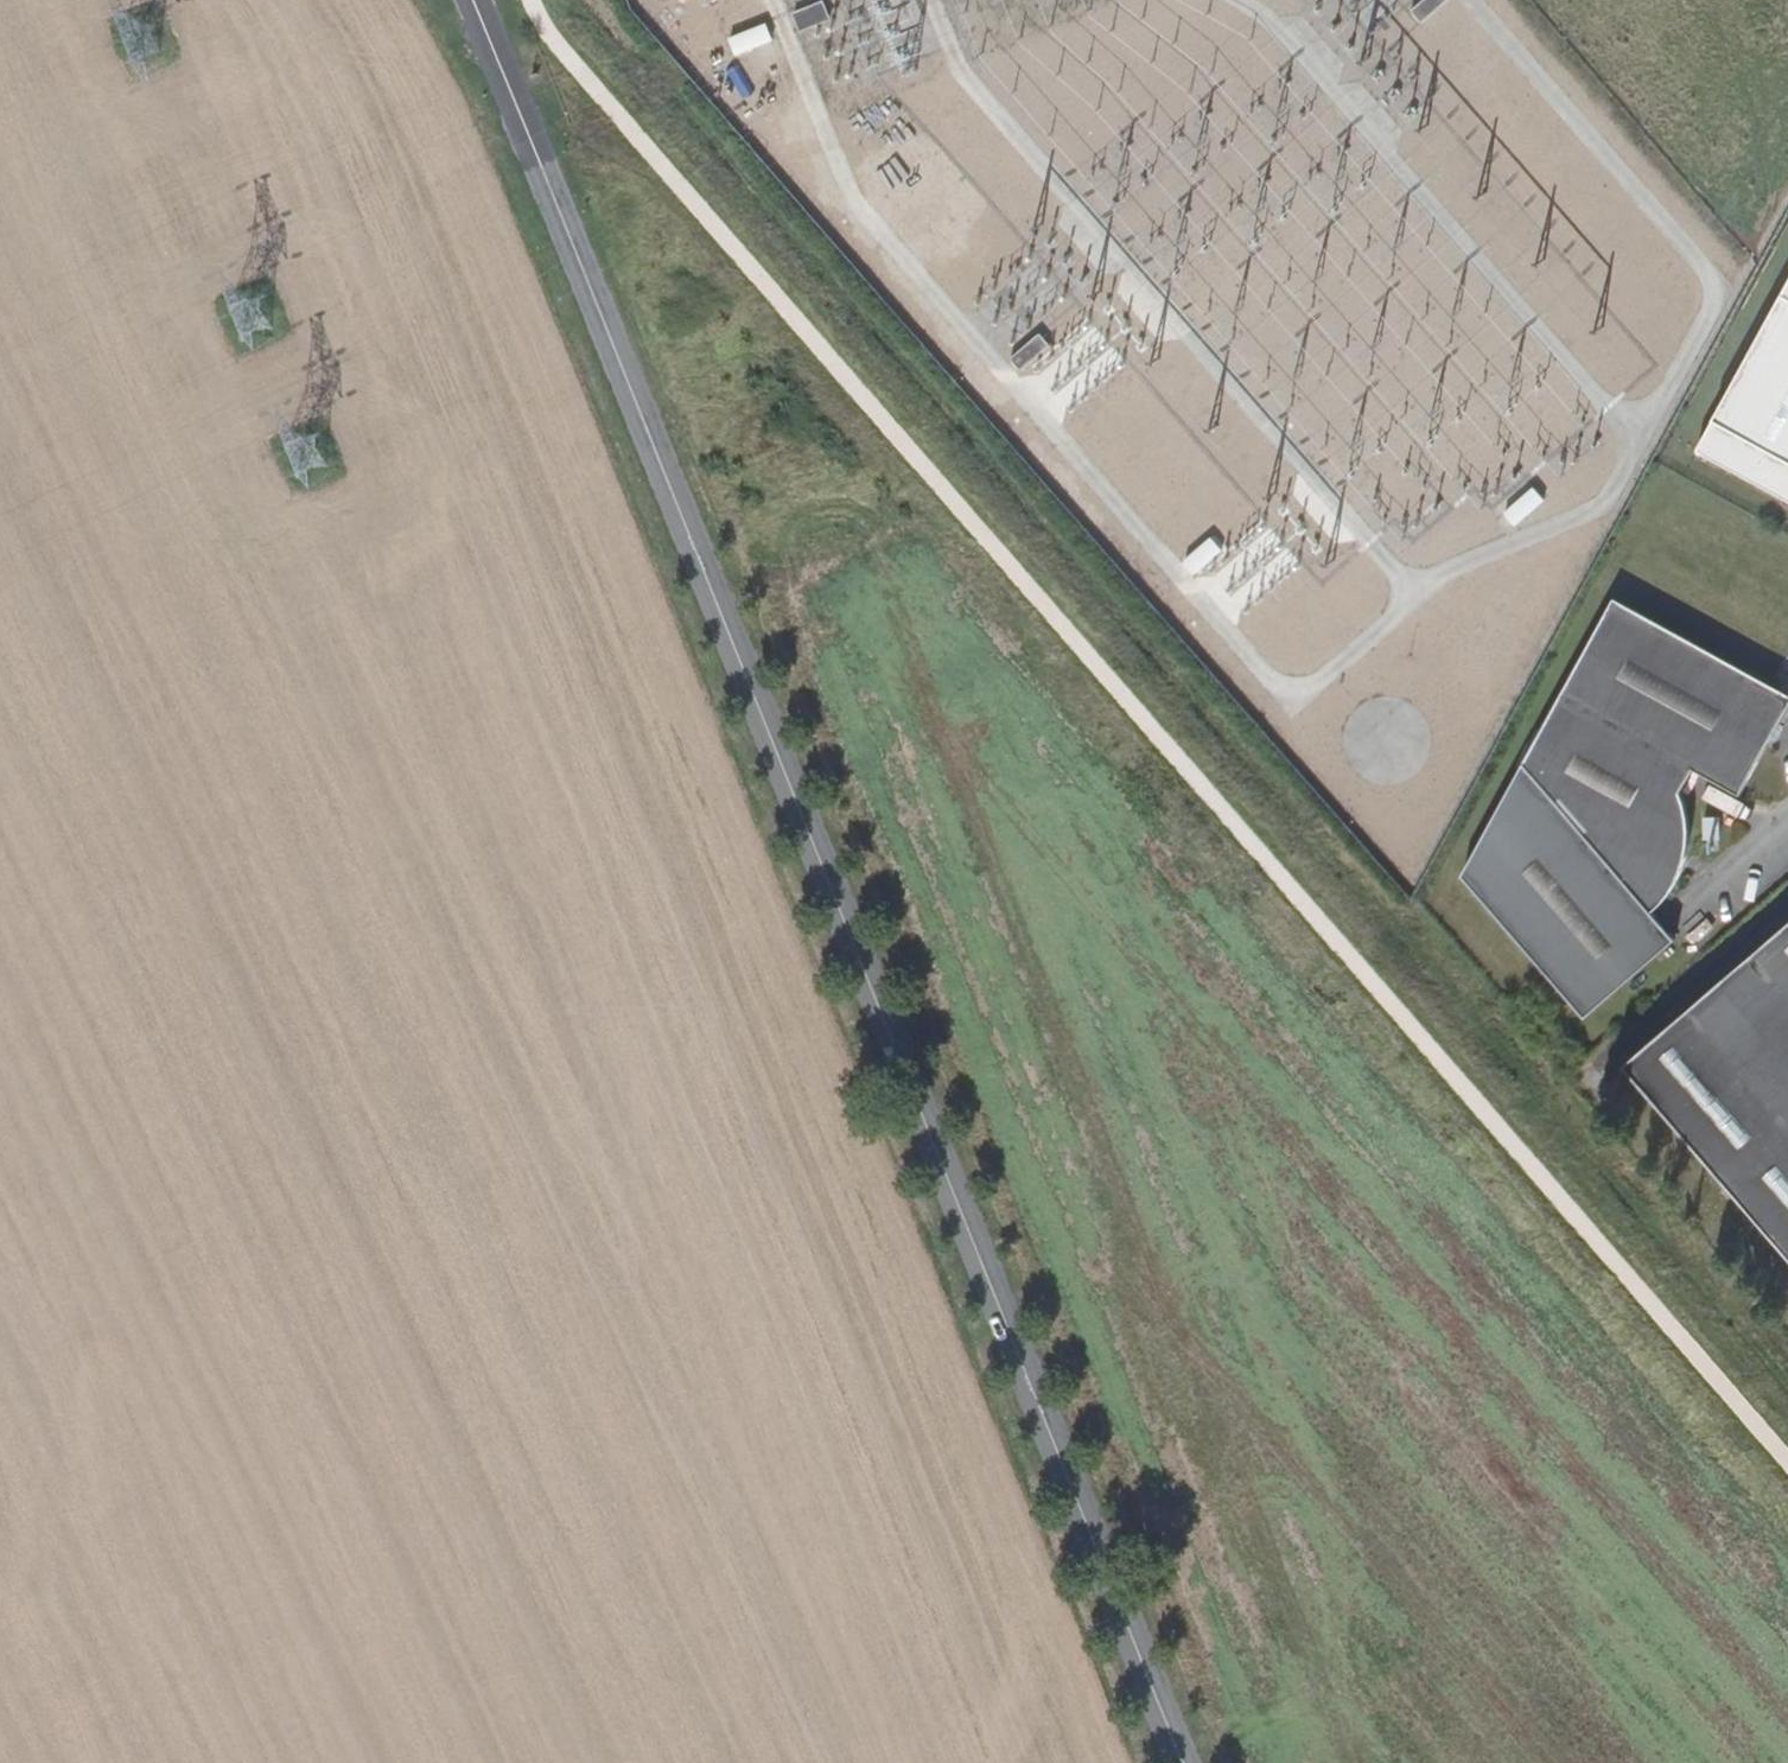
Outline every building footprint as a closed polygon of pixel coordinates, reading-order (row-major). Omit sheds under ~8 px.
[(1409,13),(1420,26),(1450,0),(1423,0),(1409,13)] [(828,20),(822,4),(792,16),(799,32),(828,20)] [(765,28),(728,40),(734,57),(771,44),(765,28)] [(1696,448),(1787,499),(1787,281),(1696,448)] [(1038,336),(1009,361),(1019,373),(1048,348),(1038,336)] [(1532,489),(1503,516),(1514,528),(1543,500),(1532,489)] [(1212,536),(1184,560),(1196,574),(1224,551),(1212,536)] [(1787,713),(1787,694),(1616,601),(1558,706),(1512,790),(1465,874),(1590,1018),(1678,940),(1655,913),(1666,901),(1672,894),(1677,888),(1682,878),(1686,871),(1689,862),(1692,846),(1693,836),(1693,824),(1691,813),(1689,806),(1688,800),(1685,791),(1697,769),(1744,794),(1787,713)] [(1624,1064),(1746,1203),(1787,1252),(1787,922),(1624,1064)]
